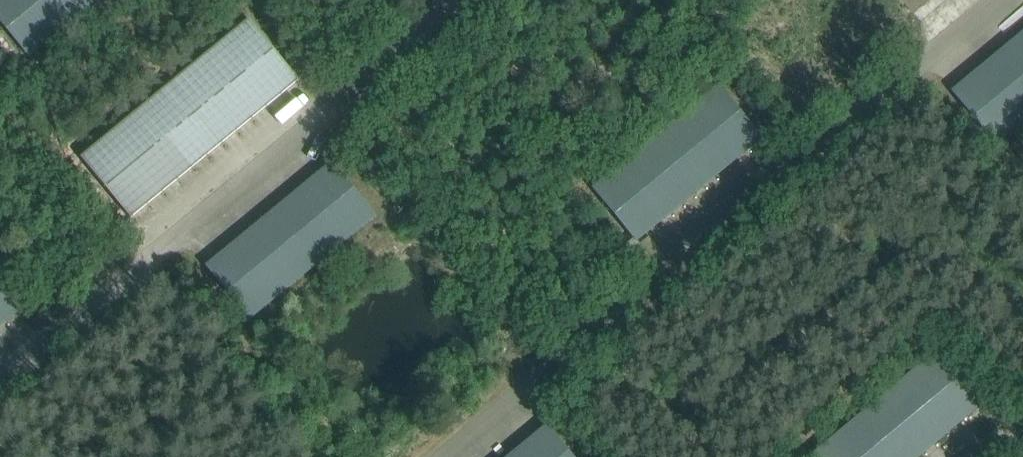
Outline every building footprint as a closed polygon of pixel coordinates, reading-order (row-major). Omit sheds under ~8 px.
[(29,58),(100,0),(0,0),(0,23),(29,58)] [(542,12),(557,0),(533,0),(542,12)] [(81,158),(131,219),(298,83),(248,22),(81,158)] [(997,148),(1022,126),(1022,32),(951,92),(997,148)] [(592,189),(637,244),(763,140),(718,85),(592,189)] [(205,267),(250,322),(377,218),(332,163),(205,267)] [(20,312),(0,287),(0,329),(20,312)] [(813,456),(921,456),(983,405),(936,350),(811,455),(813,456)] [(545,423),(505,456),(574,456),(545,423)]
